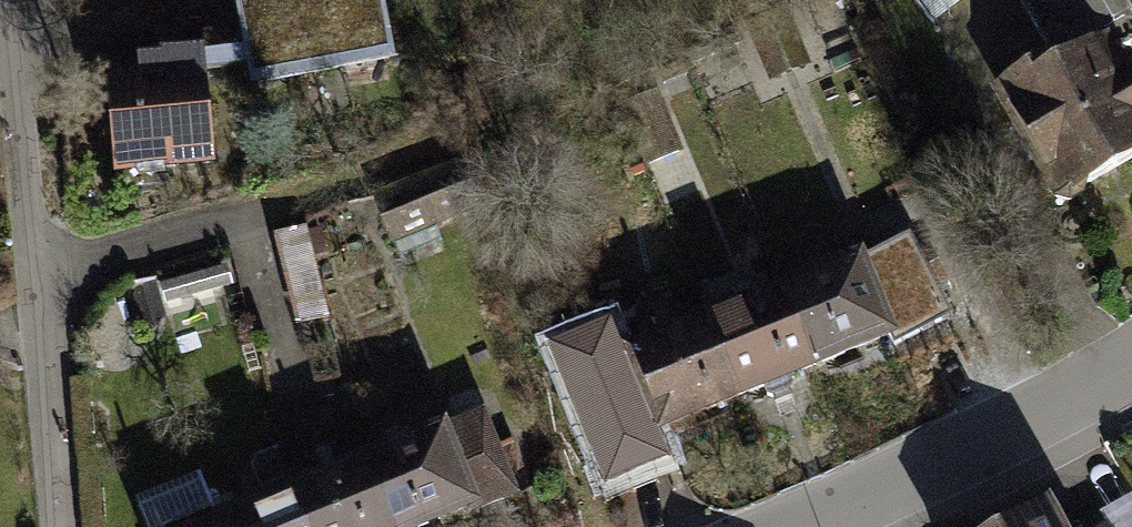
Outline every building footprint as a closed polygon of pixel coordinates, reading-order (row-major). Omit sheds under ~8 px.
[(264,81),(400,54),(389,0),(248,0),(264,81)] [(1056,204),(1131,160),(1131,104),(1089,30),(989,88),(1056,204)] [(210,51),(110,59),(120,178),(220,170),(210,51)] [(366,196),(387,246),(471,211),(450,161),(366,196)] [(913,229),(860,257),(891,332),(896,341),(958,307),(913,229)] [(296,321),(326,313),(306,233),(276,241),(296,321)] [(856,248),(771,283),(807,367),(891,332),(860,257),(856,248)] [(807,367),(771,283),(696,315),(732,399),(807,367)] [(732,399),(696,315),(619,347),(654,431),(732,399)] [(361,470),(384,526),(441,526),(473,515),(442,438),(361,470)] [(361,470),(281,502),(291,526),(384,526),(361,470)] [(1062,483),(981,526),(1086,526),(1062,483)] [(281,502),(216,526),(291,526),(281,502)]
